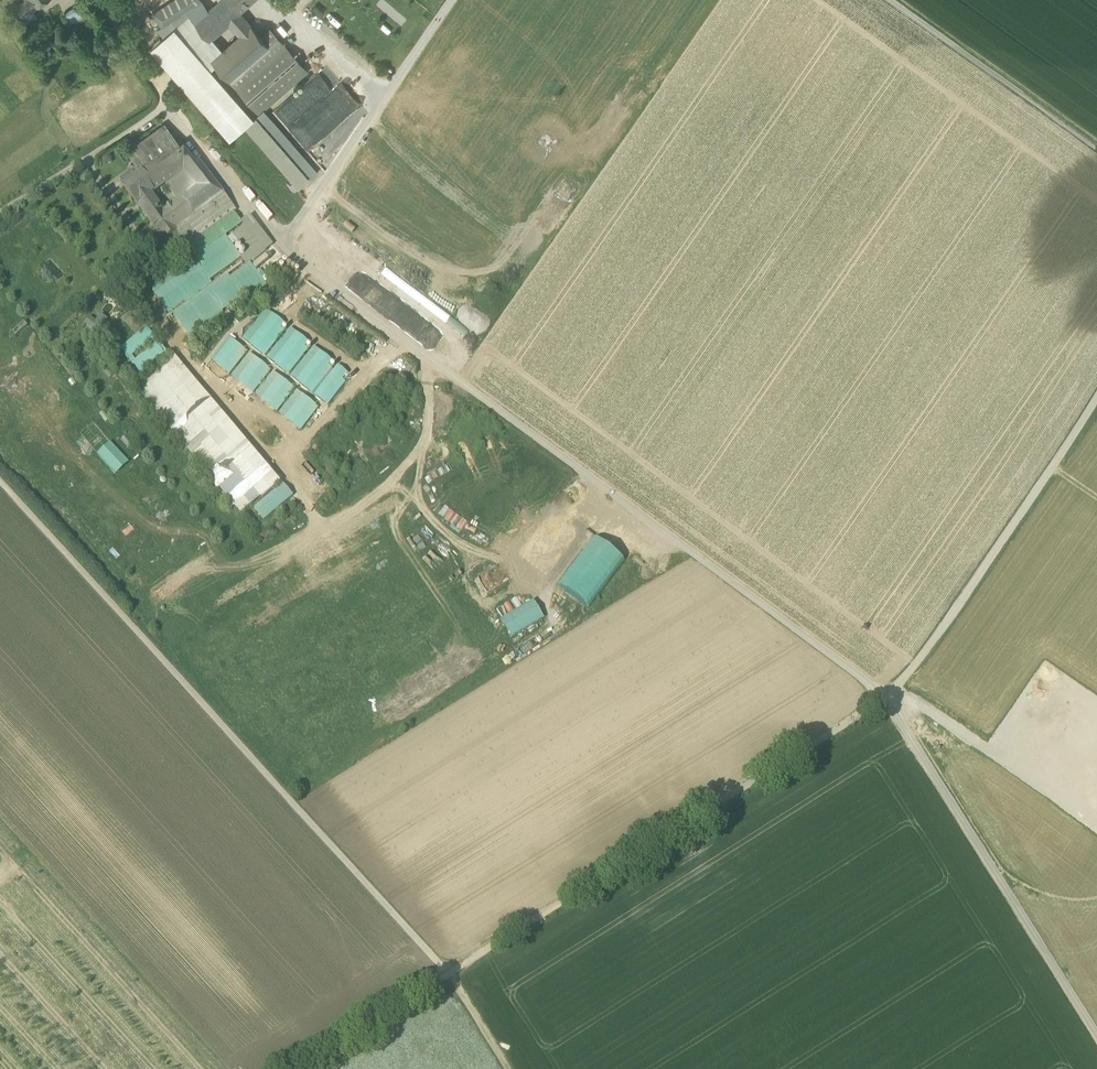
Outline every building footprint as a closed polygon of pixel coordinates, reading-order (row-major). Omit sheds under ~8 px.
[(15,7),(22,17),(32,10),(34,9),(34,8),(46,0),(25,0),(15,7)] [(194,21),(207,10),(200,0),(174,0),(152,14),(161,27),(159,28),(164,36),(174,27),(191,17),(194,21)] [(219,0),(207,10),(194,21),(209,40),(228,24),(235,18),(219,0)] [(239,11),(230,0),(220,0),(219,0),(235,18),(241,13),(239,11)] [(239,11),(251,0),(230,0),(239,11)] [(83,6),(93,21),(99,17),(89,2),(83,6)] [(71,23),(82,16),(75,6),(65,13),(71,23)] [(38,18),(32,10),(22,17),(27,25),(38,18)] [(247,19),(241,13),(235,18),(228,24),(234,30),(247,19)] [(191,17),(174,27),(207,66),(213,61),(211,59),(219,52),(209,40),(194,21),(191,17)] [(213,61),(229,79),(269,45),(261,36),(247,19),(234,30),(239,35),(219,52),(211,59),(213,61)] [(279,25),(275,29),(282,36),(286,33),(279,25)] [(253,118),(207,66),(174,27),(164,36),(150,48),(230,139),(245,126),(246,124),(253,118)] [(270,28),(261,36),(269,45),(229,79),(258,113),(264,109),(308,70),(270,28)] [(318,171),(264,109),(258,113),(257,114),(312,177),(318,171)] [(256,116),(253,118),(307,180),(310,178),(256,116)] [(300,186),(307,180),(253,118),(246,124),(300,186)] [(300,186),(246,124),(245,126),(298,188),(300,186)] [(137,166),(142,173),(180,145),(165,125),(128,152),(137,166)] [(334,156),(341,148),(331,139),(324,147),(334,156)] [(154,192),(166,183),(198,160),(184,142),(180,145),(142,173),(140,174),(154,192)] [(211,177),(198,160),(166,183),(178,200),(181,198),(211,177)] [(129,171),(135,178),(140,174),(142,173),(137,166),(129,171)] [(119,179),(124,186),(135,178),(129,171),(119,179)] [(136,204),(137,204),(150,194),(154,192),(140,174),(135,178),(124,186),(123,186),(136,204)] [(211,177),(181,198),(194,216),(224,194),(211,177)] [(163,211),(150,194),(137,204),(164,241),(176,232),(177,231),(176,229),(163,211)] [(236,209),(224,194),(194,216),(176,229),(177,231),(176,232),(186,246),(233,211),(236,209)] [(176,229),(194,216),(181,198),(178,200),(163,211),(176,229)] [(241,222),(233,211),(186,246),(192,254),(227,229),(229,232),(241,222)] [(229,239),(234,247),(241,257),(246,265),(249,262),(272,244),(249,216),(241,222),(245,226),(229,239)] [(225,234),(229,232),(227,229),(192,254),(194,257),(225,234)] [(186,246),(176,232),(164,241),(148,252),(158,266),(186,246)] [(234,247),(229,239),(225,234),(194,257),(203,270),(234,247)] [(165,312),(241,257),(234,247),(203,270),(160,302),(158,303),(165,312)] [(203,270),(194,257),(151,289),(160,302),(203,270)] [(257,272),(249,262),(246,265),(210,291),(218,301),(257,272)] [(281,275),(293,283),(298,277),(285,268),(281,275)] [(257,272),(218,301),(225,311),(264,282),(257,272)] [(224,311),(207,288),(173,313),(190,336),(224,311)] [(285,324),(265,309),(242,340),(264,357),(284,331),(281,329),(285,324)] [(90,316),(84,323),(97,333),(108,320),(100,314),(95,320),(90,316)] [(155,338),(147,328),(120,349),(128,359),(155,338)] [(308,343),(290,328),(266,358),(288,375),(308,350),(305,347),(308,343)] [(247,352),(228,338),(210,361),(229,375),(247,352)] [(169,355),(158,342),(132,363),(142,376),(169,355)] [(332,361),(313,346),(290,377),(312,394),(332,369),(329,366),(332,361)] [(271,371),(249,354),(231,377),(253,393),(271,371)] [(240,513),(260,497),(261,499),(280,482),(174,356),(135,389),(240,513)] [(347,373),(337,366),(314,395),(328,406),(349,379),(347,373)] [(295,389),(273,372),(255,395),(277,412),(295,389)] [(318,407),(297,391),(279,414),(300,430),(318,407)] [(242,436),(248,432),(241,422),(236,426),(242,436)] [(110,442),(97,454),(116,474),(129,462),(110,442)] [(293,496),(283,484),(254,508),(264,520),(293,496)] [(583,530),(553,507),(518,555),(548,577),(583,530)] [(624,561),(594,538),(558,585),(588,608),(624,561)] [(498,566),(477,578),(486,594),(508,582),(498,566)] [(533,600),(501,619),(511,637),(544,618),(533,600)]
